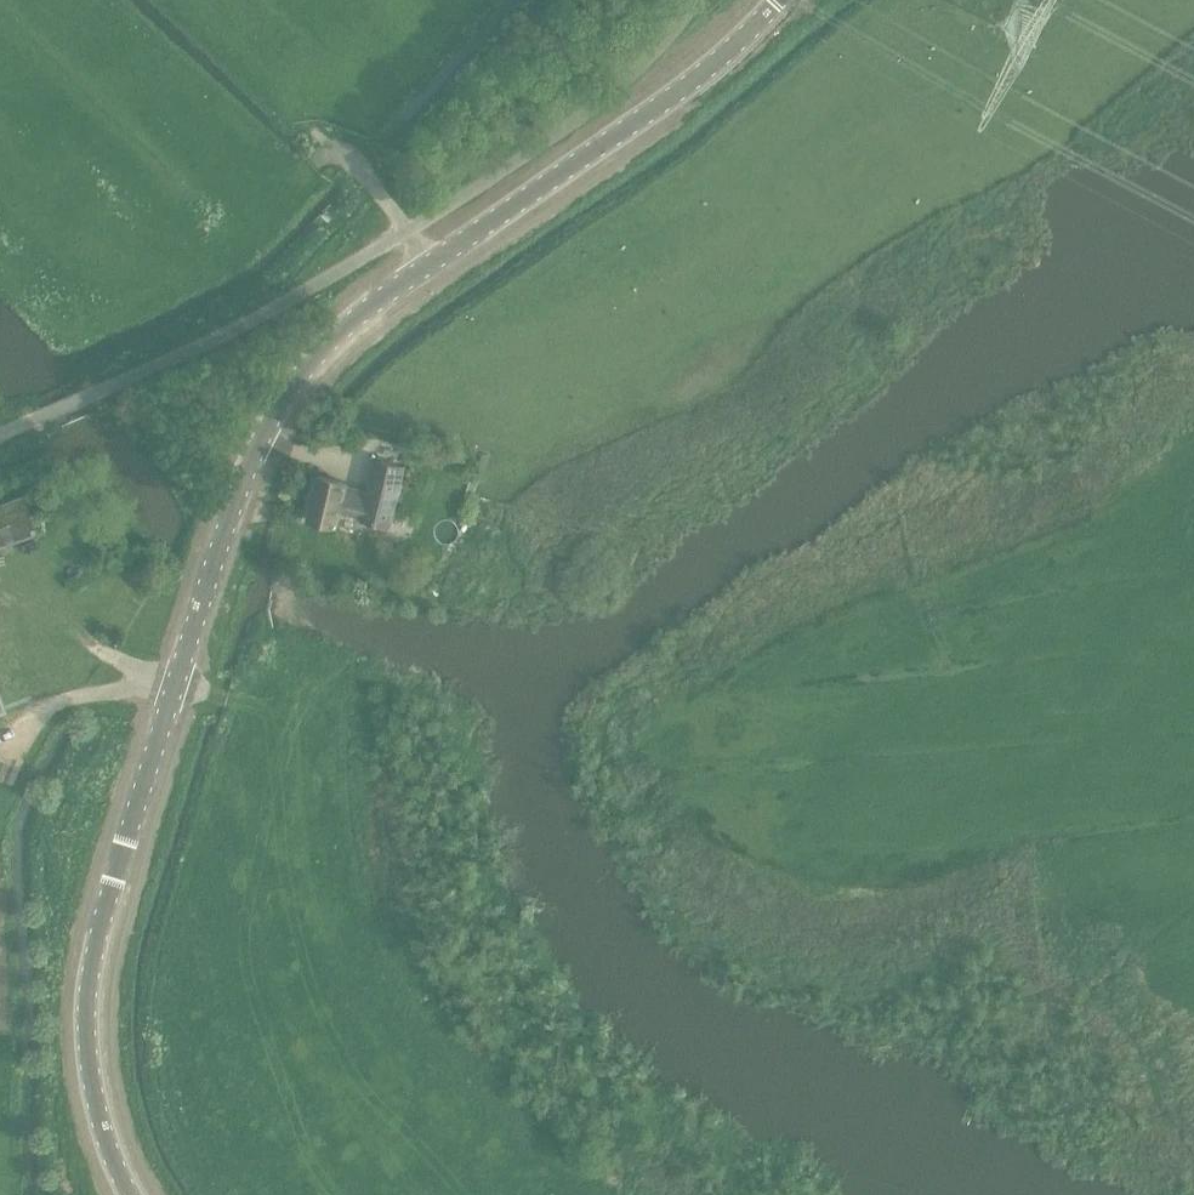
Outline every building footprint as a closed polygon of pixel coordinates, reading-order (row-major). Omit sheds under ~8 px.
[(307,520),(337,527),(341,511),(362,516),(361,519),(390,526),(404,466),(375,460),(366,497),(345,492),(348,483),(318,476),(307,520)] [(38,534),(24,497),(0,506),(0,548),(38,534)]
